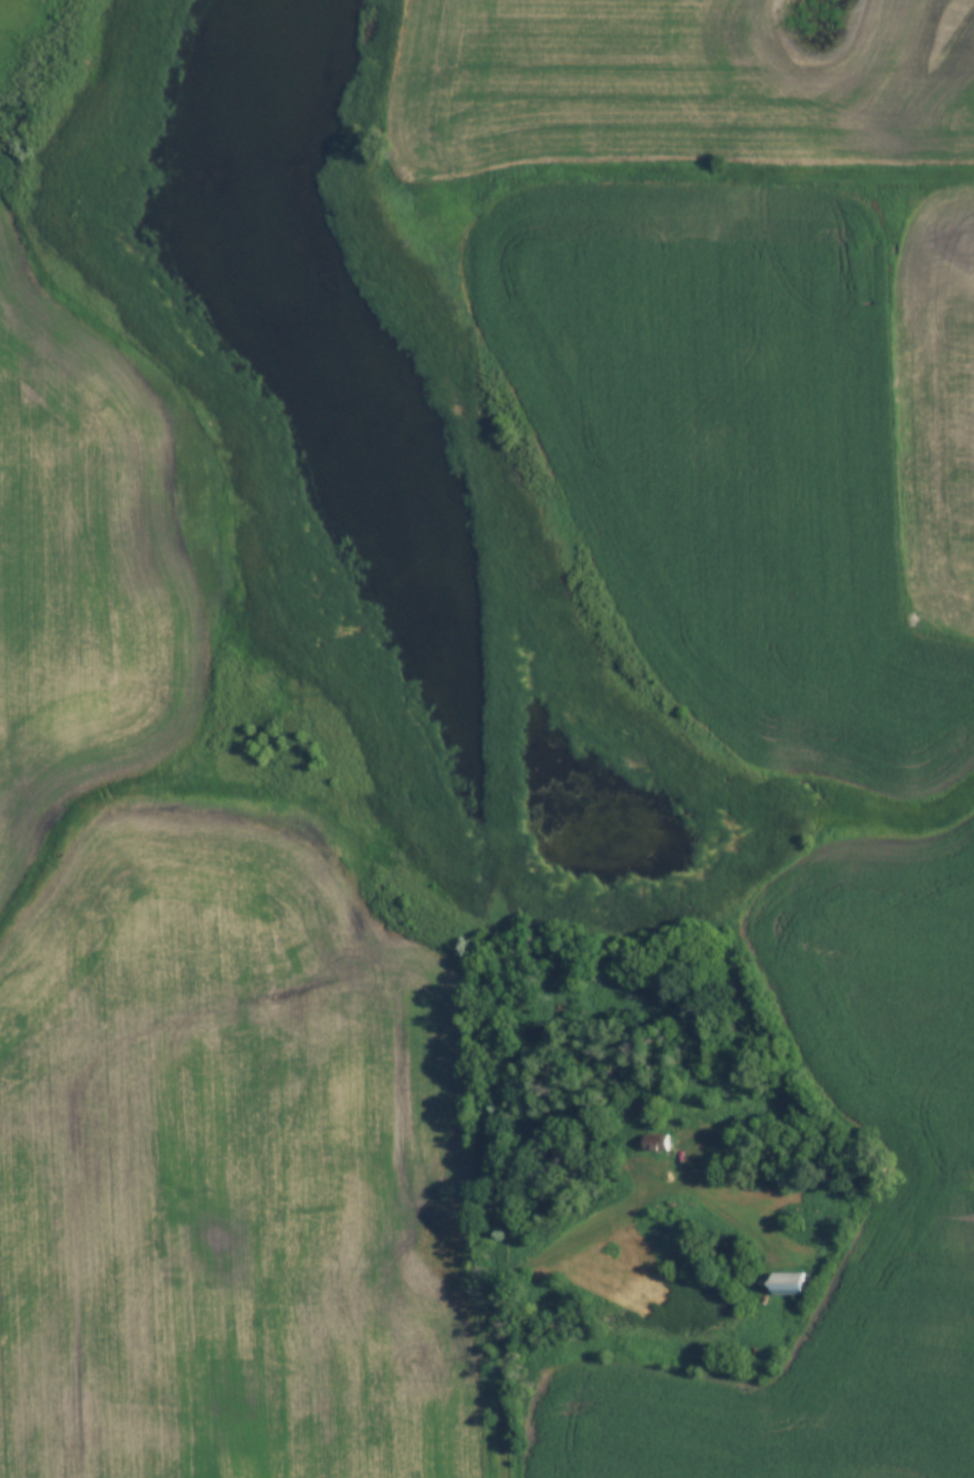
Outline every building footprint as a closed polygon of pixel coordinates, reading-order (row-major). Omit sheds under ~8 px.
[(645,1135),(669,1136),(669,1152),(644,1151),(645,1135)] [(772,1276),(772,1292),(804,1292),(804,1276),(772,1276)]
